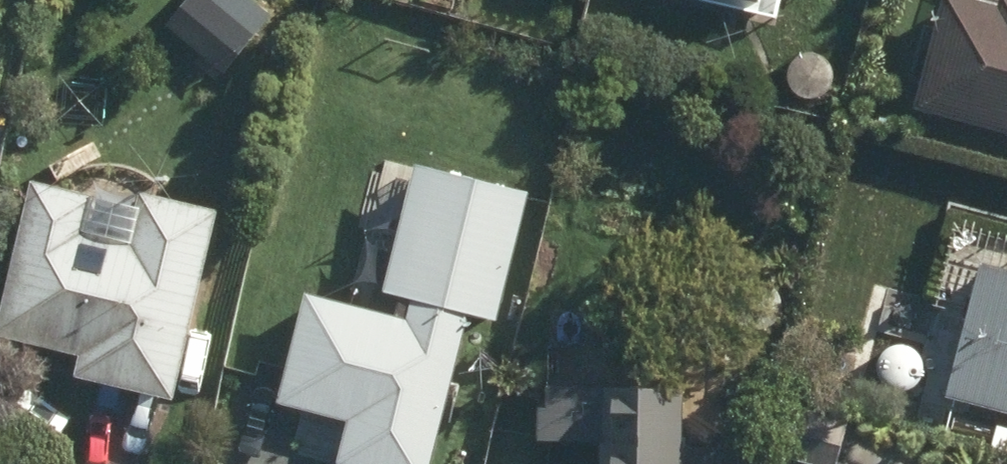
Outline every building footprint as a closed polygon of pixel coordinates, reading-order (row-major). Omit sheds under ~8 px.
[(235,17),(270,26),(277,0),(239,0),(235,17)] [(770,20),(774,0),(685,0),(770,20)] [(909,109),(1006,135),(1006,0),(995,0),(992,9),(958,0),(938,0),(909,109)] [(809,97),(817,97),(824,93),(830,87),(833,80),(834,72),(831,64),(827,58),(821,53),(813,51),(805,51),(798,54),(792,58),(788,65),(786,72),(787,79),(790,86),(795,92),(801,96),(809,97)] [(398,287),(514,316),(547,188),(430,159),(398,287)] [(185,402),(229,218),(157,201),(145,249),(96,238),(105,202),(46,188),(10,337),(98,358),(93,379),(185,402)] [(938,400),(1006,418),(1006,275),(973,266),(938,400)] [(289,460),(303,463),(429,463),(451,387),(372,365),(382,327),(350,319),(340,356),(318,351),(289,460)] [(899,390),(907,389),(914,386),(920,380),(923,373),(924,365),(922,357),(917,351),(911,346),(903,344),(895,344),(888,347),(882,351),(878,358),(877,365),(877,372),(880,379),(885,385),(891,389),(899,390)] [(593,463),(716,463),(716,451),(675,451),(675,391),(540,390),(540,413),(531,413),(531,445),(593,445),(593,463)] [(799,463),(833,463),(843,421),(776,406),(765,456),(799,463)]
